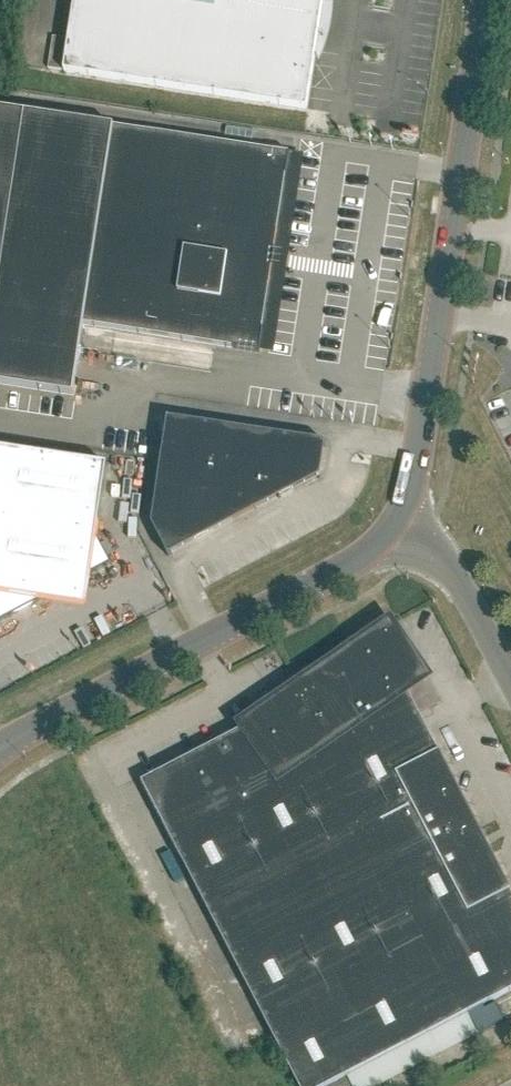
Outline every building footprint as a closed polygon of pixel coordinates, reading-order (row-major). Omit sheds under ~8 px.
[(324,0),(75,0),(64,72),(307,109),(324,0)] [(290,154),(0,110),(0,384),(74,395),(84,326),(260,352),(290,154)] [(326,448),(327,443),(168,419),(152,525),(169,557),(173,555),(171,552),(318,475),(322,447),(326,448)] [(92,574),(111,564),(97,537),(108,466),(0,450),(0,622),(40,601),(86,608),(92,574)] [(142,783),(299,1085),(329,1085),(469,1013),(480,1034),(504,1021),(495,1005),(486,1010),(483,1006),(510,992),(510,892),(407,691),(427,677),(391,625),(312,679),(310,677),(240,725),(243,730),(142,783)]
